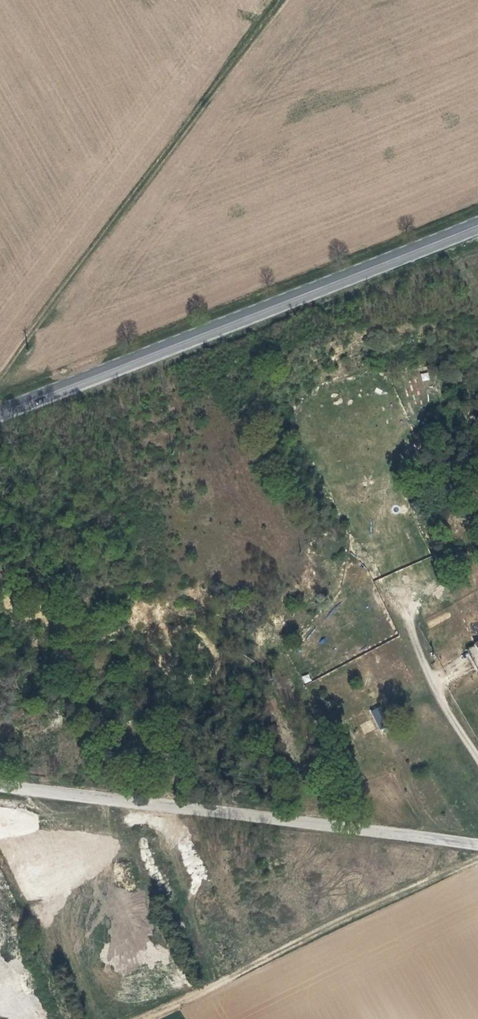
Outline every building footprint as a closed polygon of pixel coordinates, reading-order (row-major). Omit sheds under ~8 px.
[(425,469),(421,462),(410,470),(414,476),(425,469)] [(384,703),(373,708),(384,727),(393,722),(384,703)]
